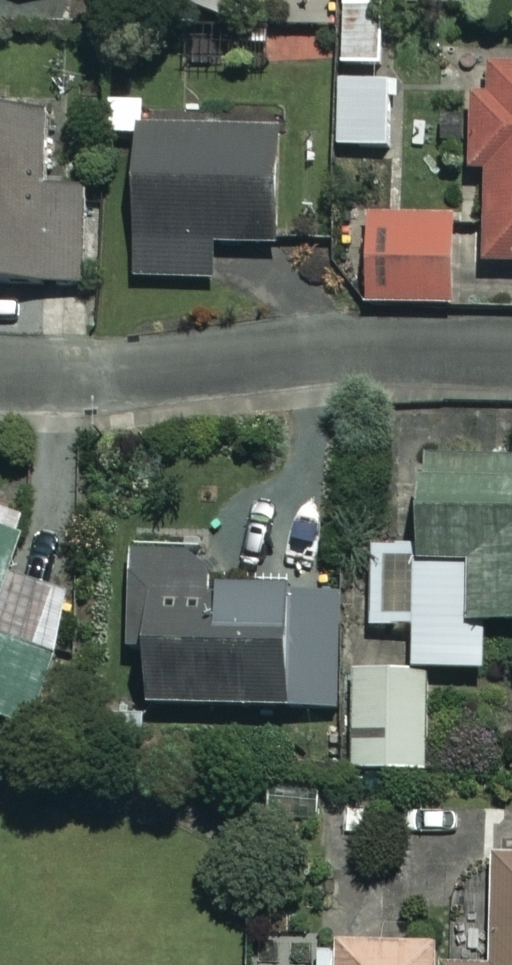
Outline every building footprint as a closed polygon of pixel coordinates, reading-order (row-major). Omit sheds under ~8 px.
[(221,16),(227,0),(181,0),(221,16)] [(383,5),(344,3),(342,63),(381,63),(383,5)] [(489,61),(488,91),(472,90),(468,169),(486,170),(484,261),(511,262),(511,61),(489,61)] [(390,79),(340,78),(338,145),(389,146),(390,79)] [(48,110),(0,106),(0,280),(85,282),(87,185),(47,183),(48,110)] [(289,140),(143,138),(140,285),(212,286),(213,249),(288,251),(289,140)] [(454,214),(368,212),(365,302),(454,303),(454,214)] [(425,453),(419,543),(373,543),(372,626),(414,626),(414,667),(485,669),(487,622),(511,623),(511,455),(425,453)] [(32,726),(56,655),(68,591),(12,572),(25,534),(0,525),(0,715),(32,726)] [(189,551),(133,549),(129,649),(147,649),(147,704),(292,707),(339,709),(342,591),(290,590),(290,586),(218,585),(218,592),(211,592),(212,573),(189,551)] [(430,772),(430,670),(352,669),(351,771),(430,772)] [(441,964),(511,964),(511,853),(494,853),(491,964),(441,963),(441,964)] [(438,941),(337,940),(337,951),(318,950),(318,964),(437,964),(438,941)]
